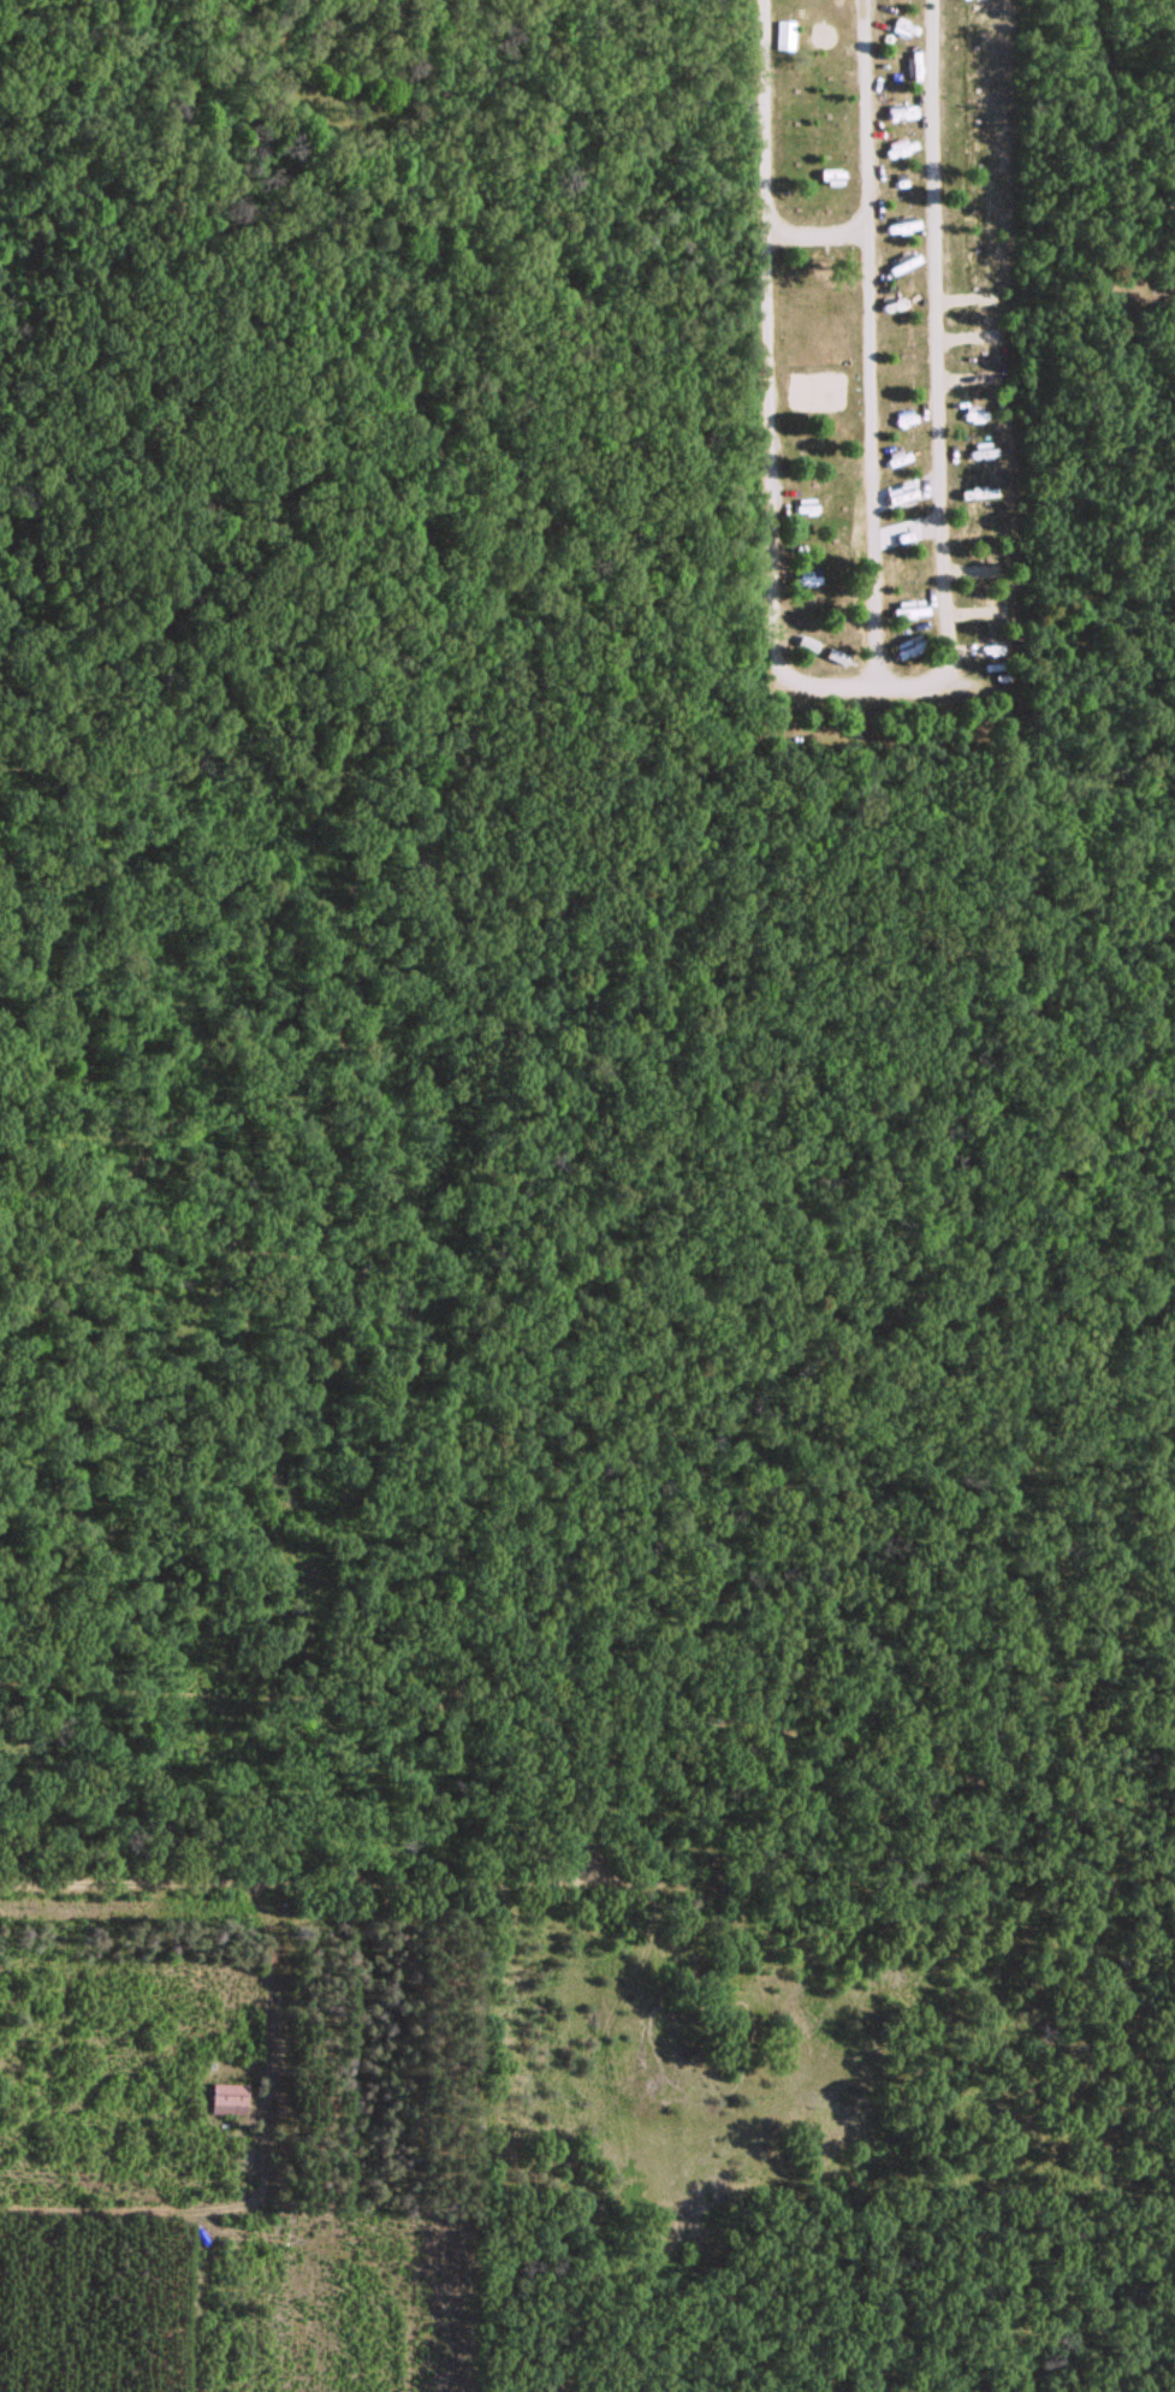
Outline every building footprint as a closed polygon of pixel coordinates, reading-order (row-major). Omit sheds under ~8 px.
[(245,2112),(245,2082),(210,2082),(210,2112),(245,2112)]
